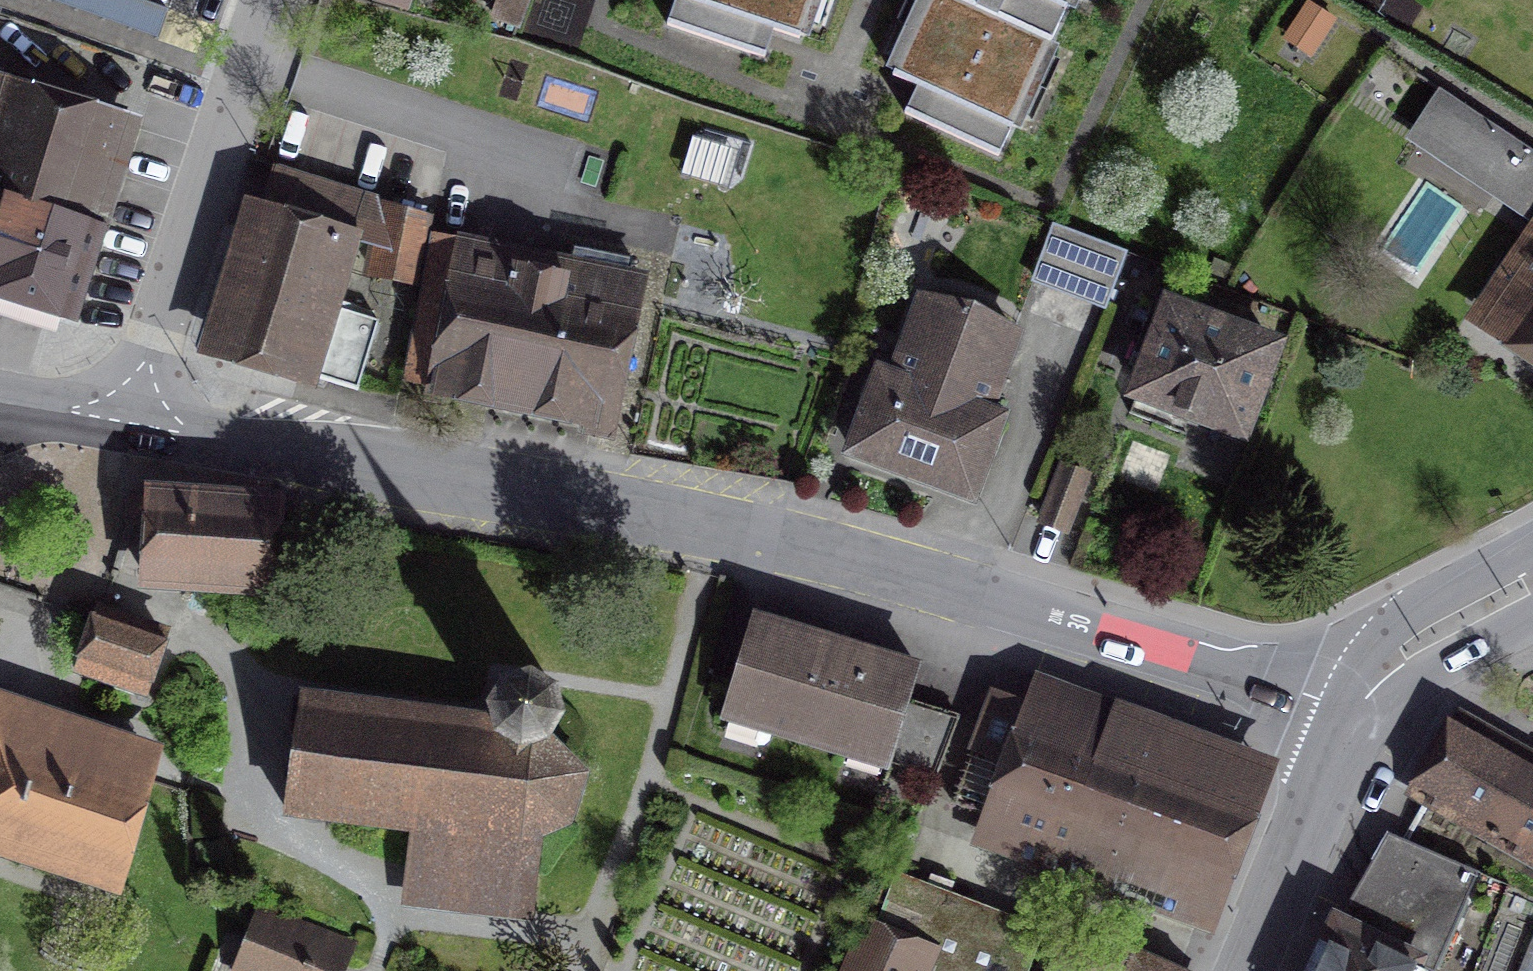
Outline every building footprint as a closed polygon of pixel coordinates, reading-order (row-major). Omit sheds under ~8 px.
[(498,19),(517,26),(527,0),(505,0),(498,19)] [(812,0),(676,0),(668,25),(746,51),(751,37),(755,23),(799,38),(812,0)] [(914,30),(1032,84),(1070,0),(979,0),(977,4),(969,0),(928,0),(914,30)] [(999,155),(1032,84),(914,30),(893,75),(936,94),(930,108),(924,121),(999,155)] [(0,84),(0,287),(68,309),(126,124),(0,84)] [(1452,97),(1428,133),(1528,200),(1532,191),(1532,150),(1452,97)] [(367,196),(276,167),(221,346),(358,388),(379,321),(322,303),(329,280),(340,284),(367,196)] [(434,217),(395,205),(382,266),(423,272),(434,217)] [(1128,251),(1053,223),(1033,276),(1107,304),(1128,251)] [(1487,311),(1532,342),(1532,242),(1487,311)] [(553,279),(467,262),(457,310),(423,303),(409,371),(443,377),(442,380),(600,412),(632,257),(573,245),(568,266),(556,264),(553,279)] [(941,298),(923,299),(894,377),(881,372),(852,450),(912,472),(971,495),(1000,417),(987,412),(1016,333),(1003,322),(989,313),(973,305),(957,301),(941,298)] [(1274,345),(1153,299),(1139,335),(1157,341),(1130,413),(1169,428),(1174,417),(1198,427),(1202,416),(1242,431),(1274,345)] [(1087,476),(1061,467),(1042,520),(1067,529),(1087,476)] [(270,506),(131,498),(129,522),(156,523),(153,574),(191,577),(265,581),(270,506)] [(163,634),(99,612),(81,663),(146,685),(163,634)] [(917,668),(755,618),(725,714),(887,764),(888,763),(937,778),(959,719),(906,703),(917,668)] [(497,723),(303,696),(287,810),(423,826),(416,879),(458,883),(456,904),(532,913),(539,829),(544,829),(549,828),(552,826),(555,825),(560,822),(563,819),(567,823),(572,817),(569,814),(573,809),(576,803),(578,797),(580,791),(580,784),(579,776),(585,775),(584,769),(578,770),(576,765),(572,759),(569,754),(563,749),(557,745),(550,742),(556,687),(503,679),(497,723)] [(1154,911),(1195,925),(1248,785),(994,695),(953,805),(1165,881),(1154,911)] [(0,703),(0,838),(109,873),(149,751),(0,703)] [(1457,724),(1420,787),(1532,852),(1532,768),(1457,724)] [(810,942),(834,857),(694,817),(675,883),(715,894),(783,914),(778,933),(810,942)] [(1351,929),(1414,964),(1432,970),(1435,970),(1478,872),(1402,839),(1351,929)] [(897,871),(870,939),(865,937),(850,970),(1029,970),(1046,928),(897,871)] [(256,911),(234,970),(237,970),(343,970),(352,947),(256,911)] [(1414,964),(1351,929),(1337,923),(1313,970),(1410,970),(1414,964)] [(1518,970),(1532,970),(1532,932),(1518,970)] [(1054,934),(1038,970),(1183,970),(1126,946),(1119,962),(1054,934)]
